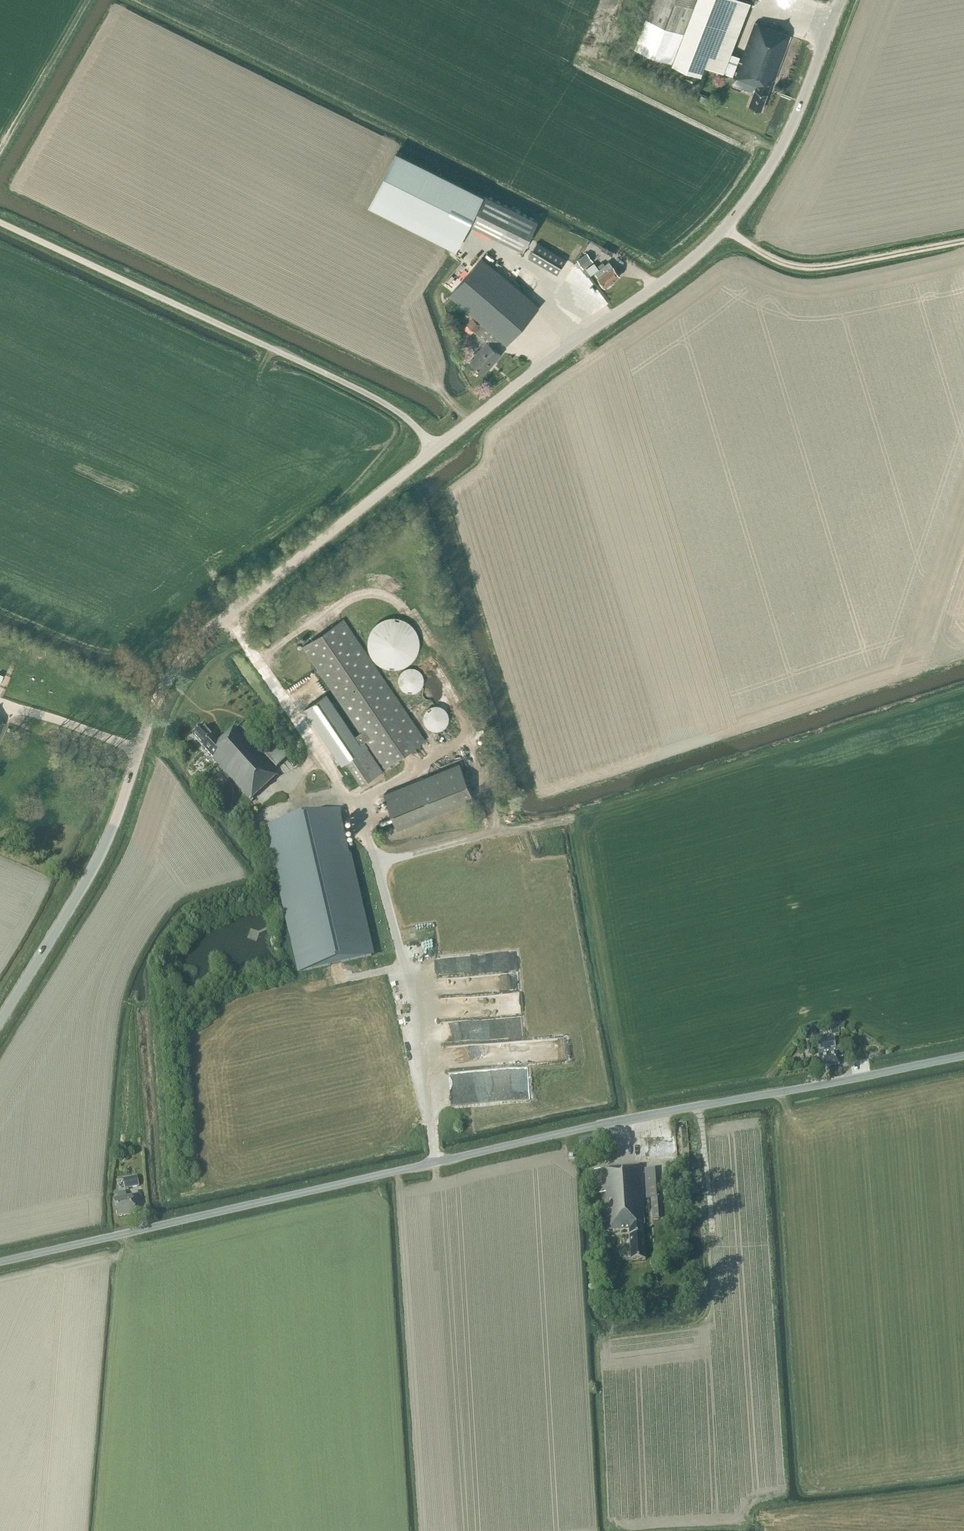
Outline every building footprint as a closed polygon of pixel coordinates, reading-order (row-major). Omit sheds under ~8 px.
[(750,1),(747,0),(652,0),(634,47),(672,61),(671,62),(701,74),(705,64),(723,71),(731,52),(750,1)] [(774,80),(790,36),(755,22),(734,78),(756,86),(749,105),(761,110),(772,79),(774,80)] [(733,75),(740,56),(731,52),(723,71),(733,75)] [(461,239),(469,223),(484,194),(396,151),(373,195),(461,239)] [(523,250),(537,221),(484,194),(469,223),(523,250)] [(557,274),(566,259),(537,242),(527,257),(549,270),(557,274)] [(583,268),(593,261),(587,253),(577,260),(583,268)] [(506,344),(538,307),(482,257),(449,294),(481,322),(479,324),(472,317),(467,324),(473,330),(477,333),(474,337),(483,345),(475,355),(476,355),(470,362),(482,372),(488,366),(489,367),(500,354),(491,345),(498,337),(506,344)] [(613,266),(609,261),(604,265),(602,262),(597,266),(594,263),(586,268),(591,275),(595,272),(598,277),(605,286),(606,286),(608,286),(611,284),(612,281),(620,275),(613,266)] [(404,666),(407,664),(410,662),(412,659),(414,656),(416,652),(417,649),(418,645),(418,642),(418,638),(417,634),(415,631),(413,628),(411,625),(408,622),(405,620),(401,619),(398,618),(394,617),(390,617),(387,618),(383,619),(380,621),(377,623),(374,625),(372,628),(370,631),(368,635),(367,639),(367,642),(367,646),(368,650),(369,653),(371,656),(373,659),(376,662),(379,664),(382,666),(385,667),(389,668),(393,668),(397,668),(400,667),(404,666)] [(425,739),(401,704),(343,619),(302,646),(360,732),(354,736),(325,694),(304,708),(342,764),(346,762),(361,784),(383,770),(364,741),(366,740),(384,767),(425,739)] [(424,687),(425,684),(424,680),(423,678),(422,675),(419,673),(416,671),(413,671),(410,671),(407,671),(404,673),(402,675),(400,677),(399,680),(399,683),(399,686),(400,689),(402,692),(404,694),(407,696),(410,696),(413,696),(416,696),(419,694),(421,692),(423,690),(424,687)] [(449,724),(449,721),(449,718),(448,716),(447,713),(445,711),(443,710),(440,709),(437,708),(435,708),(432,709),(429,710),(427,712),(426,714),(424,717),(424,720),(424,722),(424,725),(426,727),(427,730),(429,731),(432,733),(434,734),(437,734),(440,733),(443,732),(445,731),(447,729),(448,726),(449,724)] [(218,743),(204,727),(193,737),(213,759),(213,760),(250,801),(278,776),(235,728),(218,743)] [(397,826),(472,796),(459,763),(384,794),(397,826)] [(222,788),(228,782),(221,774),(215,780),(222,788)] [(374,957),(341,810),(264,828),(298,974),(374,957)] [(810,1038),(816,1037),(815,1025),(808,1025),(810,1038)] [(821,1068),(839,1065),(838,1057),(842,1057),(841,1049),(836,1050),(834,1038),(817,1041),(819,1053),(818,1053),(821,1068)] [(687,1122),(679,1122),(679,1130),(687,1129),(687,1122)] [(644,1225),(641,1167),(594,1171),(595,1195),(604,1194),(606,1231),(629,1230),(631,1261),(645,1260),(643,1225),(644,1225)] [(658,1199),(656,1169),(644,1170),(646,1199),(651,1199),(652,1220),(660,1219),(659,1199),(658,1199)] [(125,1188),(139,1186),(137,1176),(123,1179),(125,1188)] [(127,1197),(125,1191),(117,1193),(119,1199),(114,1200),(114,1201),(117,1217),(136,1213),(133,1197),(133,1196),(127,1197)] [(617,1306),(617,1301),(617,1290),(605,1291),(605,1302),(607,1302),(607,1306),(617,1306)]
